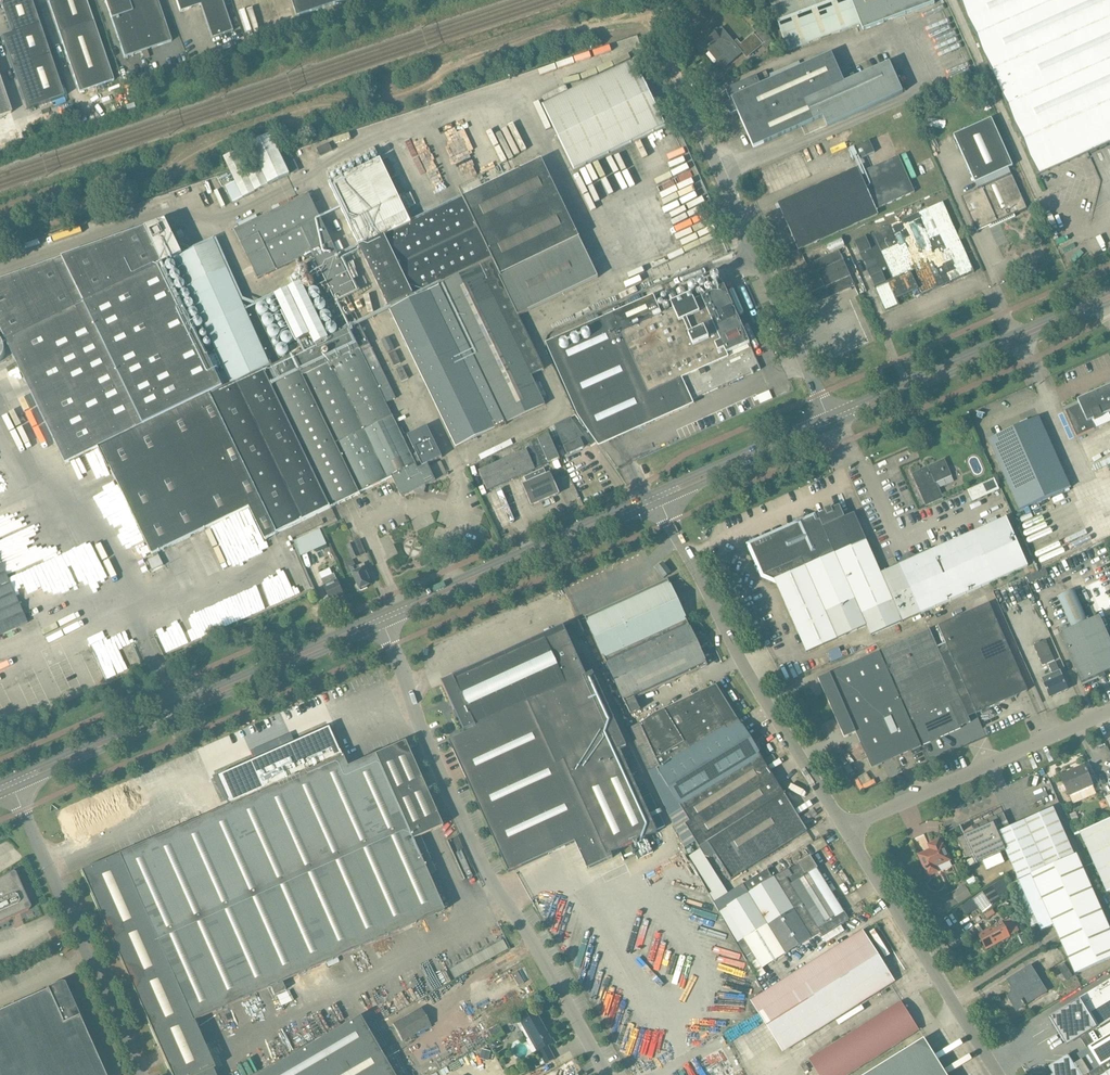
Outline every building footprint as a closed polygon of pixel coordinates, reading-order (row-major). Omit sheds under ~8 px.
[(0,4),(1,4),(2,5),(1,6),(11,34),(1,38),(26,111),(64,98),(31,0),(0,0),(0,3),(0,4)] [(86,0),(47,0),(79,94),(114,82),(86,0)] [(125,59),(172,43),(157,0),(105,0),(125,59)] [(180,13),(201,6),(212,40),(233,33),(222,0),(176,0),(180,13)] [(298,19),(350,1),(350,0),(291,0),(298,19)] [(933,0),(769,0),(789,51),(860,24),(862,31),(934,3),(933,0)] [(1038,176),(1109,145),(1109,0),(960,0),(1038,176)] [(734,42),(722,27),(715,33),(713,31),(694,46),(703,57),(710,52),(723,69),(742,53),(747,59),(763,45),(753,34),(741,44),(737,40),(734,42)] [(844,84),(831,54),(761,86),(756,77),(726,90),(731,102),(726,105),(725,106),(724,107),(724,108),(725,110),(732,115),(738,112),(754,148),(823,116),(828,126),(903,93),(889,63),(844,84)] [(665,126),(634,61),(563,96),(543,106),(574,170),(665,126)] [(11,113),(0,80),(0,117),(11,113)] [(560,87),(541,93),(542,98),(561,92),(560,87)] [(1013,166),(991,119),(953,136),(979,191),(962,199),(977,231),(1027,209),(1008,168),(1013,166)] [(271,135),(224,158),(230,172),(231,172),(235,182),(226,187),(234,202),(243,198),(290,175),(285,164),(281,155),(271,135)] [(875,153),(869,141),(855,147),(861,159),(875,153)] [(333,150),(329,143),(317,149),(321,156),(333,150)] [(915,193),(899,156),(860,174),(858,169),(778,204),(775,205),(777,209),(780,208),(798,250),(878,214),(876,210),(915,193)] [(288,162),(293,173),(299,171),(294,159),(288,162)] [(411,223),(381,159),(330,184),(341,207),(349,224),(360,248),(457,447),(545,405),(532,375),(544,369),(518,316),(598,277),(542,160),(411,223)] [(356,291),(309,195),(235,231),(258,280),(312,253),(336,301),(356,291)] [(974,272),(943,203),(855,242),(875,287),(886,282),(887,284),(876,289),(886,311),(899,305),(897,299),(918,290),(921,296),(974,272)] [(183,256),(166,221),(0,280),(0,325),(66,462),(100,445),(153,554),(146,557),(152,569),(163,564),(157,552),(250,507),(266,539),(393,478),(402,497),(435,480),(427,464),(442,457),(428,426),(408,436),(416,454),(412,456),(402,436),(404,434),(402,428),(399,430),(393,417),(386,403),(395,399),(360,325),(329,340),(302,284),(266,301),(274,318),(284,314),(297,343),(310,337),(315,347),(272,367),(213,242),(175,260),(193,298),(232,385),(224,390),(165,265),(183,256)] [(815,304),(855,286),(839,251),(799,268),(815,304)] [(761,369),(724,287),(701,297),(702,298),(662,315),(654,296),(554,340),(585,412),(604,439),(761,369)] [(394,350),(389,338),(382,341),(387,353),(394,350)] [(401,363),(396,351),(389,355),(394,366),(401,363)] [(409,379),(403,367),(396,370),(402,382),(409,379)] [(1091,394),(1077,400),(1079,405),(1065,411),(1077,437),(1094,429),(1091,421),(1094,420),(1094,421),(1103,417),(1102,416),(1109,413),(1109,385),(1091,394)] [(773,399),(770,391),(757,396),(761,405),(773,399)] [(1070,488),(1039,417),(988,440),(1019,510),(1070,488)] [(561,435),(566,445),(564,446),(567,455),(590,445),(574,423),(557,431),(559,436),(561,435)] [(550,435),(539,440),(549,463),(560,458),(550,435)] [(488,491),(549,463),(539,440),(525,446),(526,450),(479,471),(488,491)] [(952,476),(944,459),(911,474),(926,506),(943,499),(936,483),(952,476)] [(560,494),(551,473),(523,485),(532,506),(560,494)] [(995,478),(968,489),(973,502),(1001,490),(995,478)] [(840,505),(818,514),(856,598),(855,598),(862,613),(902,596),(891,569),(881,573),(854,513),(845,517),(840,505)] [(912,618),(902,596),(862,613),(855,598),(856,598),(818,514),(816,515),(818,519),(814,521),(812,517),(750,545),(764,575),(772,572),(807,652),(837,639),(867,626),(871,636),(912,618)] [(1029,566),(1006,517),(974,532),(920,556),(898,565),(897,563),(894,561),(891,563),(890,566),(891,569),(902,596),(912,618),(920,614),(996,581),(1029,566)] [(327,545),(320,530),(295,541),(302,556),(327,545)] [(366,553),(360,540),(347,546),(352,559),(366,553)] [(27,623),(0,562),(0,635),(27,623)] [(356,564),(350,567),(360,589),(361,591),(368,588),(367,586),(373,583),(364,563),(356,566),(356,564)] [(671,573),(663,563),(657,568),(664,578),(671,573)] [(237,620),(282,603),(268,566),(238,578),(241,584),(226,590),(237,620)] [(334,574),(321,580),(331,602),(334,600),(334,602),(342,598),(341,597),(344,596),(334,574)] [(1095,609),(1109,604),(1109,596),(1105,579),(1088,584),(1095,609)] [(606,660),(688,623),(668,580),(585,618),(603,656),(604,656),(606,660)] [(1074,592),(1058,598),(1071,628),(1060,634),(1081,683),(1109,671),(1109,641),(1099,616),(1087,621),(1074,592)] [(938,626),(946,645),(976,713),(1027,691),(989,604),(938,626)] [(579,621),(572,624),(578,635),(584,632),(579,621)] [(688,623),(606,660),(608,665),(607,666),(622,699),(624,698),(631,714),(641,710),(636,699),(708,666),(688,623)] [(611,859),(609,855),(636,843),(635,842),(658,832),(636,785),(620,750),(627,747),(585,654),(578,658),(564,628),(454,678),(454,679),(444,683),(443,683),(465,730),(465,731),(467,734),(449,742),(508,873),(574,844),(584,866),(585,870),(611,859)] [(976,713),(946,645),(938,648),(929,630),(882,651),(890,669),(903,700),(904,699),(912,719),(913,718),(924,745),(937,739),(961,729),(960,726),(970,722),(968,717),(976,713)] [(1054,661),(1045,640),(1033,645),(1042,666),(1054,661)] [(832,661),(843,657),(840,649),(829,653),(832,661)] [(902,700),(903,700),(890,669),(888,670),(880,652),(819,679),(845,737),(857,732),(872,768),(922,746),(902,700)] [(1053,675),(1042,680),(1050,698),(1067,690),(1055,662),(1048,665),(1053,675)] [(629,729),(650,773),(739,721),(717,686),(654,714),(640,724),(629,729)] [(739,721),(650,773),(670,816),(764,759),(739,721)] [(215,1068),(195,1021),(272,986),(276,994),(287,989),(283,982),(443,910),(440,905),(445,902),(436,882),(431,885),(427,876),(435,872),(419,837),(442,826),(404,742),(347,768),(328,727),(291,744),(287,735),(278,739),(281,748),(217,777),(230,806),(82,872),(173,1074),(199,1074),(215,1068)] [(682,809),(670,816),(685,848),(696,842),(700,848),(707,843),(785,794),(772,772),(764,759),(682,809)] [(1071,773),(1061,778),(1069,796),(1092,785),(1086,772),(1088,771),(1087,769),(1085,770),(1084,765),(1071,771),(1071,773)] [(785,794),(707,843),(714,854),(731,879),(807,830),(785,794)] [(658,830),(665,827),(650,795),(643,798),(658,830)] [(957,839),(965,858),(973,855),(976,863),(1006,850),(1019,880),(1041,931),(1054,925),(1055,929),(1075,974),(1109,959),(1109,930),(1077,855),(1075,856),(1053,807),(1010,826),(1004,813),(976,825),(975,826),(974,827),(974,829),(974,830),(974,831),(957,839)] [(1076,812),(1070,815),(1072,821),(1078,819),(1076,812)] [(1081,833),(1098,873),(1107,892),(1109,890),(1109,820),(1081,833)] [(799,854),(813,846),(810,840),(796,847),(799,854)] [(941,846),(939,841),(929,845),(931,850),(919,856),(928,876),(938,871),(936,866),(950,860),(943,845),(941,846)] [(714,854),(707,843),(700,848),(706,857),(710,857),(714,854)] [(819,932),(822,936),(846,922),(850,919),(810,856),(790,868),(794,874),(788,878),(791,884),(791,885),(802,903),(819,932)] [(768,870),(715,902),(738,942),(802,903),(791,885),(791,884),(788,878),(794,874),(790,868),(774,878),(768,870)] [(11,873),(0,879),(0,923),(28,911),(29,911),(29,910),(30,910),(30,909),(30,908),(30,907),(30,906),(16,876),(16,875),(16,874),(15,874),(15,873),(14,873),(12,873),(11,873)] [(1012,886),(1006,877),(991,887),(973,899),(987,919),(995,913),(991,908),(1002,900),(999,895),(1012,886)] [(972,895),(965,884),(951,894),(958,904),(972,895)] [(785,953),(819,932),(802,903),(738,942),(751,963),(752,962),(761,977),(765,974),(761,968),(785,953)] [(1017,927),(1012,918),(1002,923),(979,936),(986,949),(1010,937),(1009,936),(1019,931),(1017,927)] [(893,982),(862,932),(752,1001),(783,1052),(893,982)] [(455,979),(509,948),(503,939),(450,969),(455,979)] [(1079,985),(1065,963),(1058,967),(1066,980),(1063,982),(1069,991),(1079,985)] [(1046,992),(1030,967),(1008,981),(1015,992),(1008,997),(1017,1010),(1046,992)] [(513,1010),(532,1000),(517,969),(487,983),(496,1002),(506,996),(513,1010)] [(1049,1018),(1064,1042),(1066,1046),(1080,1038),(1086,1048),(1082,1051),(1081,1052),(1078,1054),(1082,1060),(1090,1072),(1091,1074),(1101,1074),(1106,1072),(1108,1074),(1109,1074),(1109,979),(1078,999),(1079,1000),(1049,1018)] [(60,983),(46,989),(46,991),(0,1012),(0,1074),(105,1074),(80,1018),(69,994),(65,984),(64,983),(63,983),(63,982),(62,982),(61,982),(60,983)] [(901,1003),(827,1050),(809,1061),(818,1074),(848,1074),(918,1030),(901,1003)] [(420,1009),(393,1024),(402,1042),(430,1026),(420,1009)] [(531,1019),(526,1011),(518,1016),(522,1024),(537,1052),(538,1051),(542,1057),(539,1059),(540,1061),(536,1063),(538,1067),(545,1063),(545,1064),(556,1058),(549,1045),(554,1043),(538,1015),(531,1019)] [(260,1074),(404,1074),(387,1046),(381,1050),(360,1015),(260,1074)] [(1050,1019),(1035,1028),(1039,1034),(1053,1025),(1050,1019)] [(745,1062),(752,1058),(740,1036),(747,1033),(742,1023),(728,1031),(745,1062)] [(499,1024),(489,1030),(494,1039),(505,1034),(499,1024)] [(867,1074),(946,1074),(924,1039),(867,1074)] [(1049,1067),(1054,1074),(1052,1074),(1086,1074),(1090,1072),(1082,1060),(1074,1065),(1070,1059),(1068,1055),(1049,1067)]
